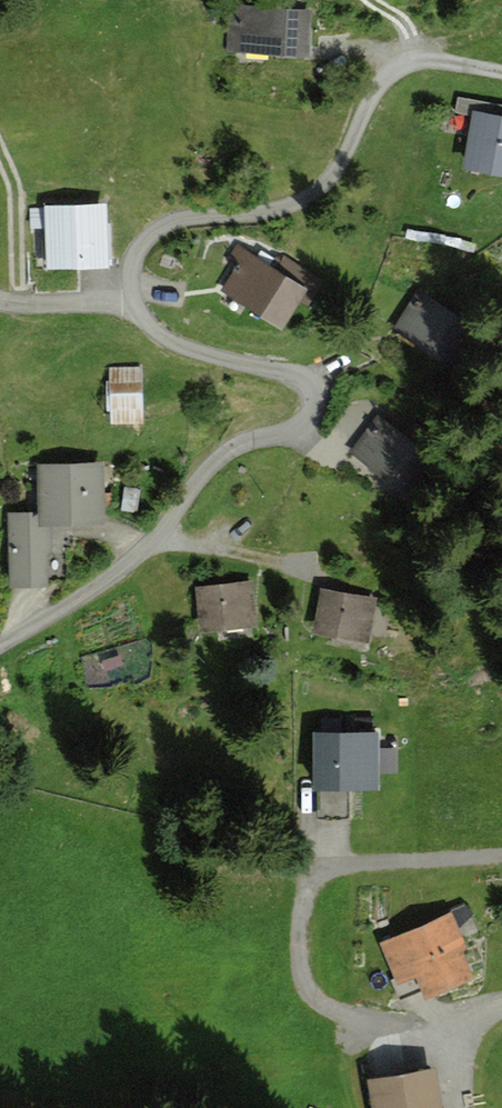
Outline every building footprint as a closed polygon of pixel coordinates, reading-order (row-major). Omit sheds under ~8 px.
[(236,1),(233,44),(323,50),(325,7),(236,1)] [(473,165),(501,169),(501,111),(481,108),(473,165)] [(104,205),(47,207),(49,266),(106,264),(104,205)] [(248,248),(225,286),(294,327),(317,289),(248,248)] [(471,318),(425,290),(401,329),(446,357),(471,318)] [(114,366),(114,424),(147,425),(148,366),(114,366)] [(383,417),(356,453),(395,482),(422,445),(383,417)] [(106,464),(46,468),(49,507),(12,509),(17,588),(65,585),(60,520),(110,517),(106,464)] [(251,580),(201,587),(207,632),(257,624),(251,580)] [(329,587),(322,630),(375,638),(382,594),(329,587)] [(152,635),(108,637),(110,674),(154,671),(152,635)] [(375,734),(317,734),(317,785),(375,785),(375,734)] [(490,978),(463,912),(389,943),(406,984),(429,974),(440,999),(490,978)] [(432,1070),(371,1081),(376,1107),(438,1107),(432,1070)]
